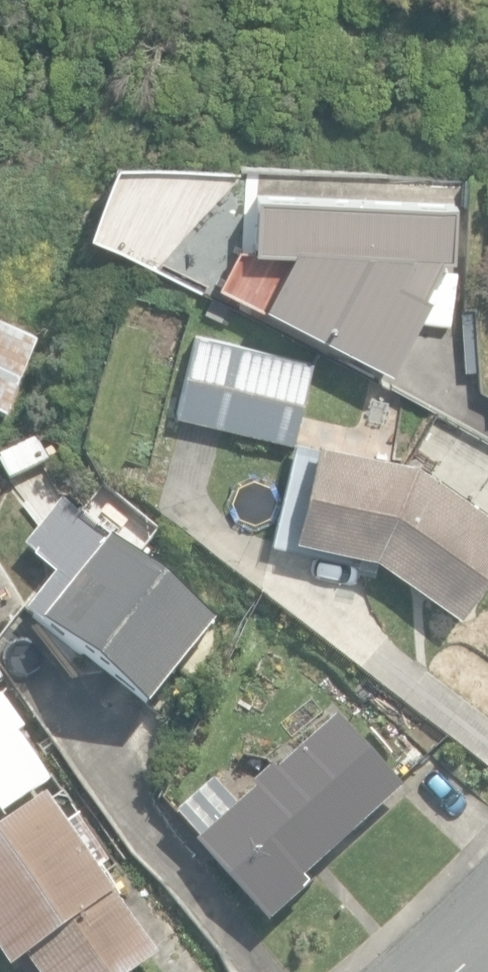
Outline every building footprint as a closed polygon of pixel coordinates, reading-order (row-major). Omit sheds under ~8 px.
[(451,257),(454,203),(258,193),(254,247),(297,249),(269,304),(385,365),(441,257),(451,257)] [(8,418),(38,342),(0,326),(0,415),(8,418)] [(175,412),(292,440),(312,360),(194,331),(175,412)] [(0,452),(0,456),(15,481),(49,461),(32,433),(0,452)] [(460,613),(487,573),(487,513),(416,463),(319,442),(298,535),(377,554),(460,613)] [(36,619),(152,708),(221,619),(105,530),(36,619)] [(33,624),(0,575),(0,644),(33,624)] [(198,845),(268,923),(309,886),(302,878),(400,788),(337,719),(276,774),(271,769),(254,786),(258,791),(198,845)] [(38,971),(136,971),(157,957),(43,800),(0,831),(0,952),(11,968),(27,956),(38,971)]
